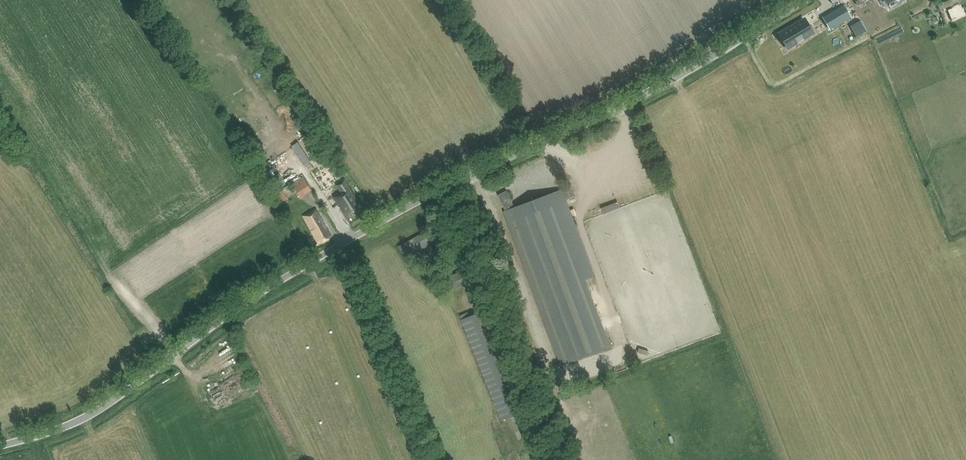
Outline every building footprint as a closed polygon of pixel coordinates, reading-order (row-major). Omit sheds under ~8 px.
[(836,21),(853,13),(847,0),(826,0),(834,15),(833,15),(836,21)] [(911,5),(909,0),(905,0),(895,4),(897,10),(911,5)] [(801,20),(781,32),(790,47),(813,33),(806,21),(803,23),(801,20)] [(813,24),(816,34),(825,31),(822,21),(813,24)] [(311,190),(303,177),(291,184),(300,197),(311,190)] [(362,207),(348,187),(344,179),(335,186),(340,192),(334,197),(347,217),(362,207)] [(562,190),(565,199),(575,196),(572,186),(562,190)] [(506,191),(498,196),(505,211),(503,212),(561,366),(566,364),(568,363),(571,362),(611,348),(604,330),(603,326),(601,322),(585,280),(586,280),(588,279),(591,278),(594,277),(574,223),(567,205),(565,199),(562,190),(559,191),(514,208),(513,205),(512,203),(506,191)] [(288,199),(283,191),(277,194),(282,203),(288,199)] [(602,210),(603,214),(620,208),(618,202),(601,208),(602,210)] [(319,244),(331,237),(315,209),(303,216),(319,244)] [(436,232),(439,239),(449,235),(446,228),(436,232)] [(429,244),(429,243),(424,234),(399,247),(405,257),(419,249),(427,265),(437,259),(429,244)] [(466,285),(460,271),(444,278),(450,291),(466,285)] [(524,411),(483,311),(470,317),(468,313),(460,316),(502,420),(524,411)] [(223,360),(239,350),(234,342),(220,350),(221,352),(219,353),(223,360)] [(212,375),(216,382),(235,369),(230,363),(212,375)] [(232,389),(249,377),(242,368),(225,381),(232,389)]
